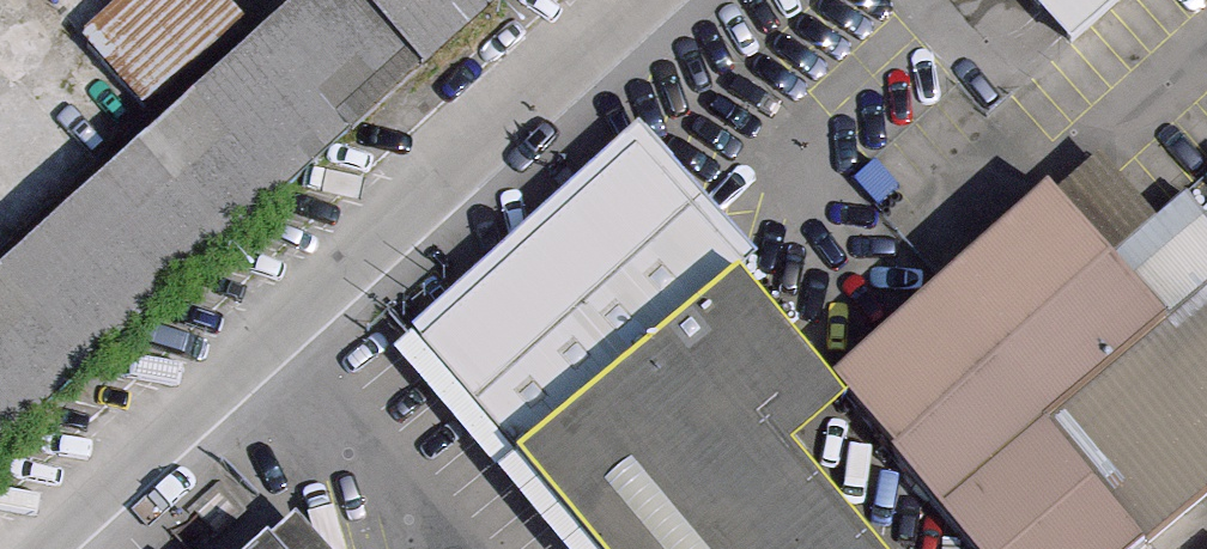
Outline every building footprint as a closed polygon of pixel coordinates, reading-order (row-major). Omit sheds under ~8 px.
[(371,0),(308,0),(0,277),(0,447),(428,62),(371,0)] [(98,27),(163,94),(251,9),(242,0),(126,0),(98,27)] [(428,62),(496,0),(371,0),(428,62)] [(1033,1),(1051,23),(1069,43),(1117,0),(1034,0),(1033,1)] [(522,458),(739,275),(746,269),(639,148),(423,344),(522,458)] [(1049,191),(834,383),(845,397),(973,548),(1144,548),(1206,496),(1206,369),(1198,376),(1160,331),(1167,324),(1049,191)] [(598,548),(799,548),(719,455),(778,405),(724,340),(764,305),(739,275),(522,458),(598,548)] [(1167,324),(1160,331),(1198,376),(1206,369),(1206,291),(1167,324)] [(764,305),(724,340),(778,405),(719,455),(799,548),(881,548),(792,443),(845,397),(834,383),(764,305)]
